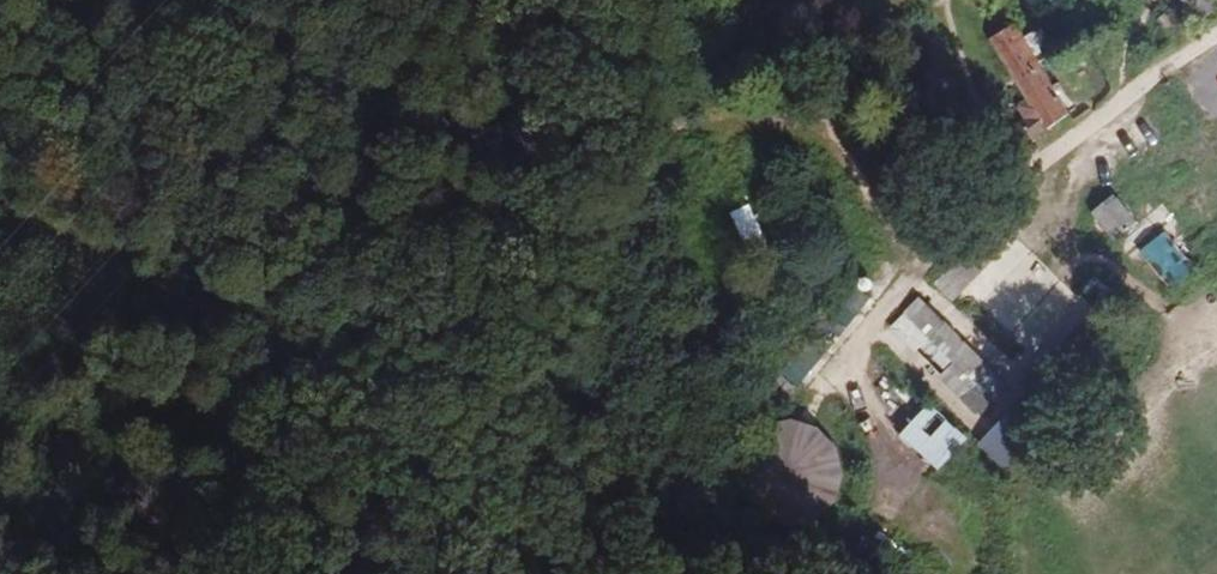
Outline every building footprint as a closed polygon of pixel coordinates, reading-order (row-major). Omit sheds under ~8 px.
[(1077,111),(1016,23),(991,40),(1026,91),(1014,99),(1023,112),(1012,119),(1029,144),(1077,111)] [(1119,199),(1093,217),(1112,243),(1138,225),(1119,199)] [(753,203),(736,210),(747,238),(764,231),(753,203)] [(1168,230),(1141,245),(1166,289),(1194,274),(1168,230)] [(1070,295),(969,238),(938,294),(1038,351),(1070,295)] [(804,391),(870,293),(845,276),(778,374),(804,391)] [(976,406),(1001,380),(915,299),(890,325),(976,406)] [(931,401),(900,433),(939,470),(970,438),(931,401)] [(762,417),(748,506),(833,519),(847,431),(762,417)] [(998,422),(978,440),(1002,466),(1022,448),(998,422)]
